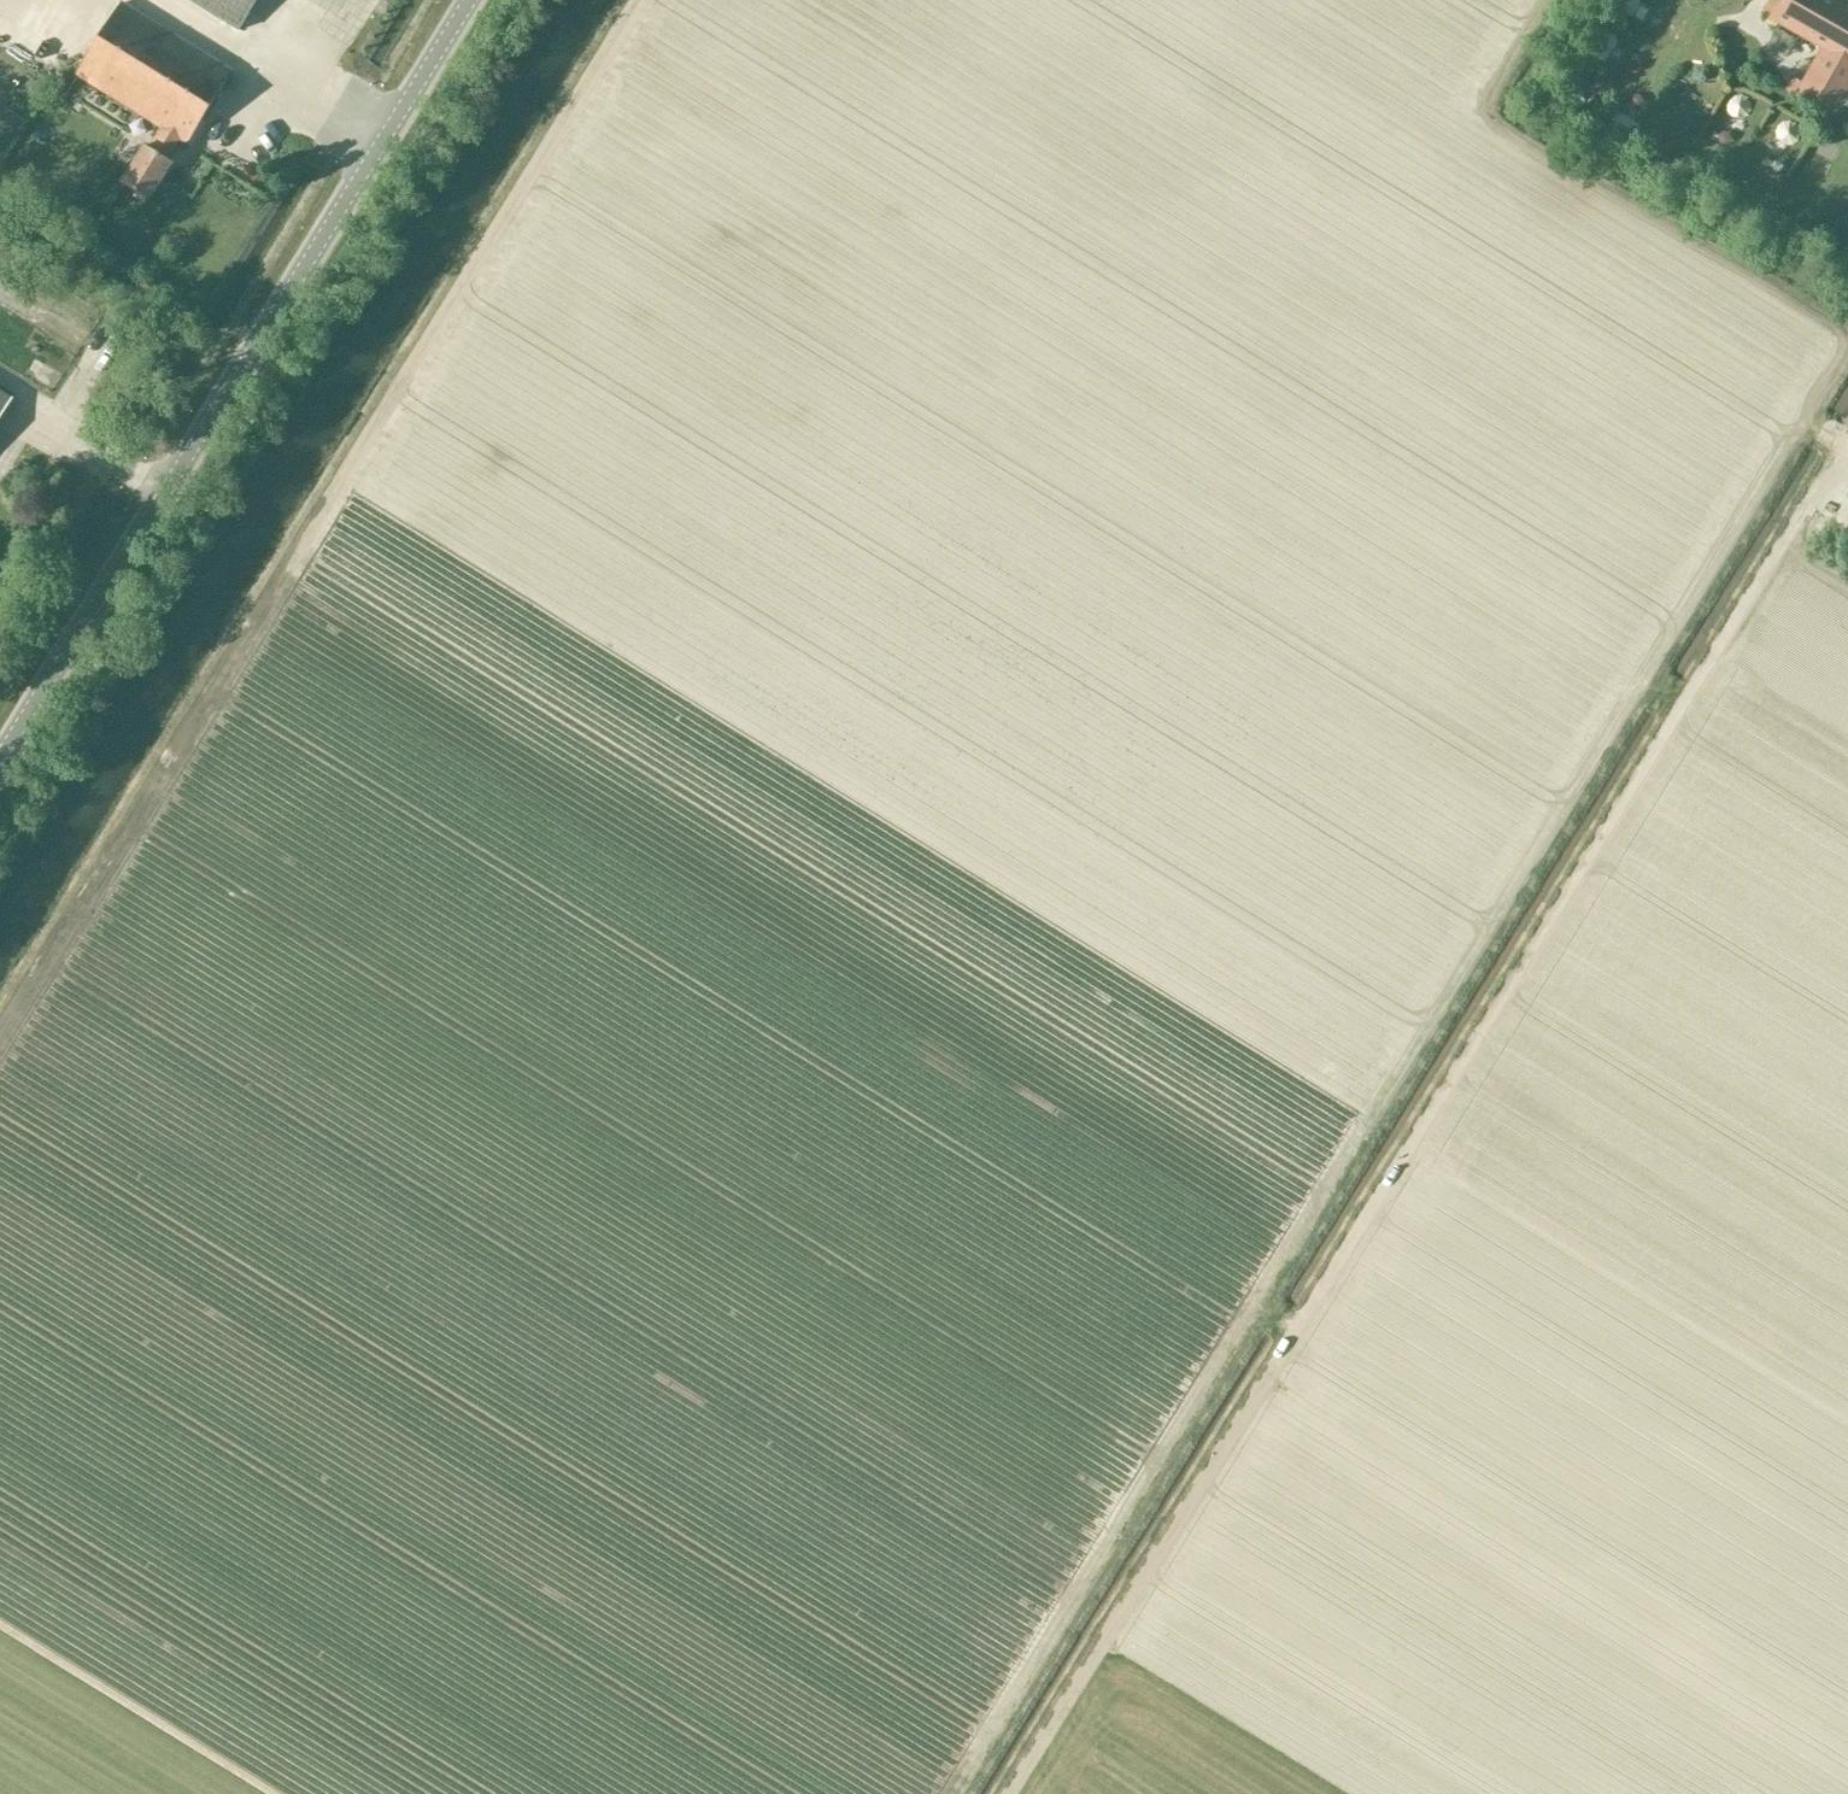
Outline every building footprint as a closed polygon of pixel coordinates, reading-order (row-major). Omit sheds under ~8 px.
[(239,31),(258,0),(190,0),(239,31)] [(1833,0),(1779,0),(1769,19),(1821,49),(1794,97),(1831,118),(1847,89),(1847,9),(1833,0)] [(185,144),(230,71),(121,3),(76,76),(160,128),(147,148),(144,146),(121,183),(148,200),(171,163),(166,160),(179,140),(185,144)] [(54,398),(77,355),(0,313),(0,368),(54,398)] [(9,399),(0,393),(0,414),(9,399)]
